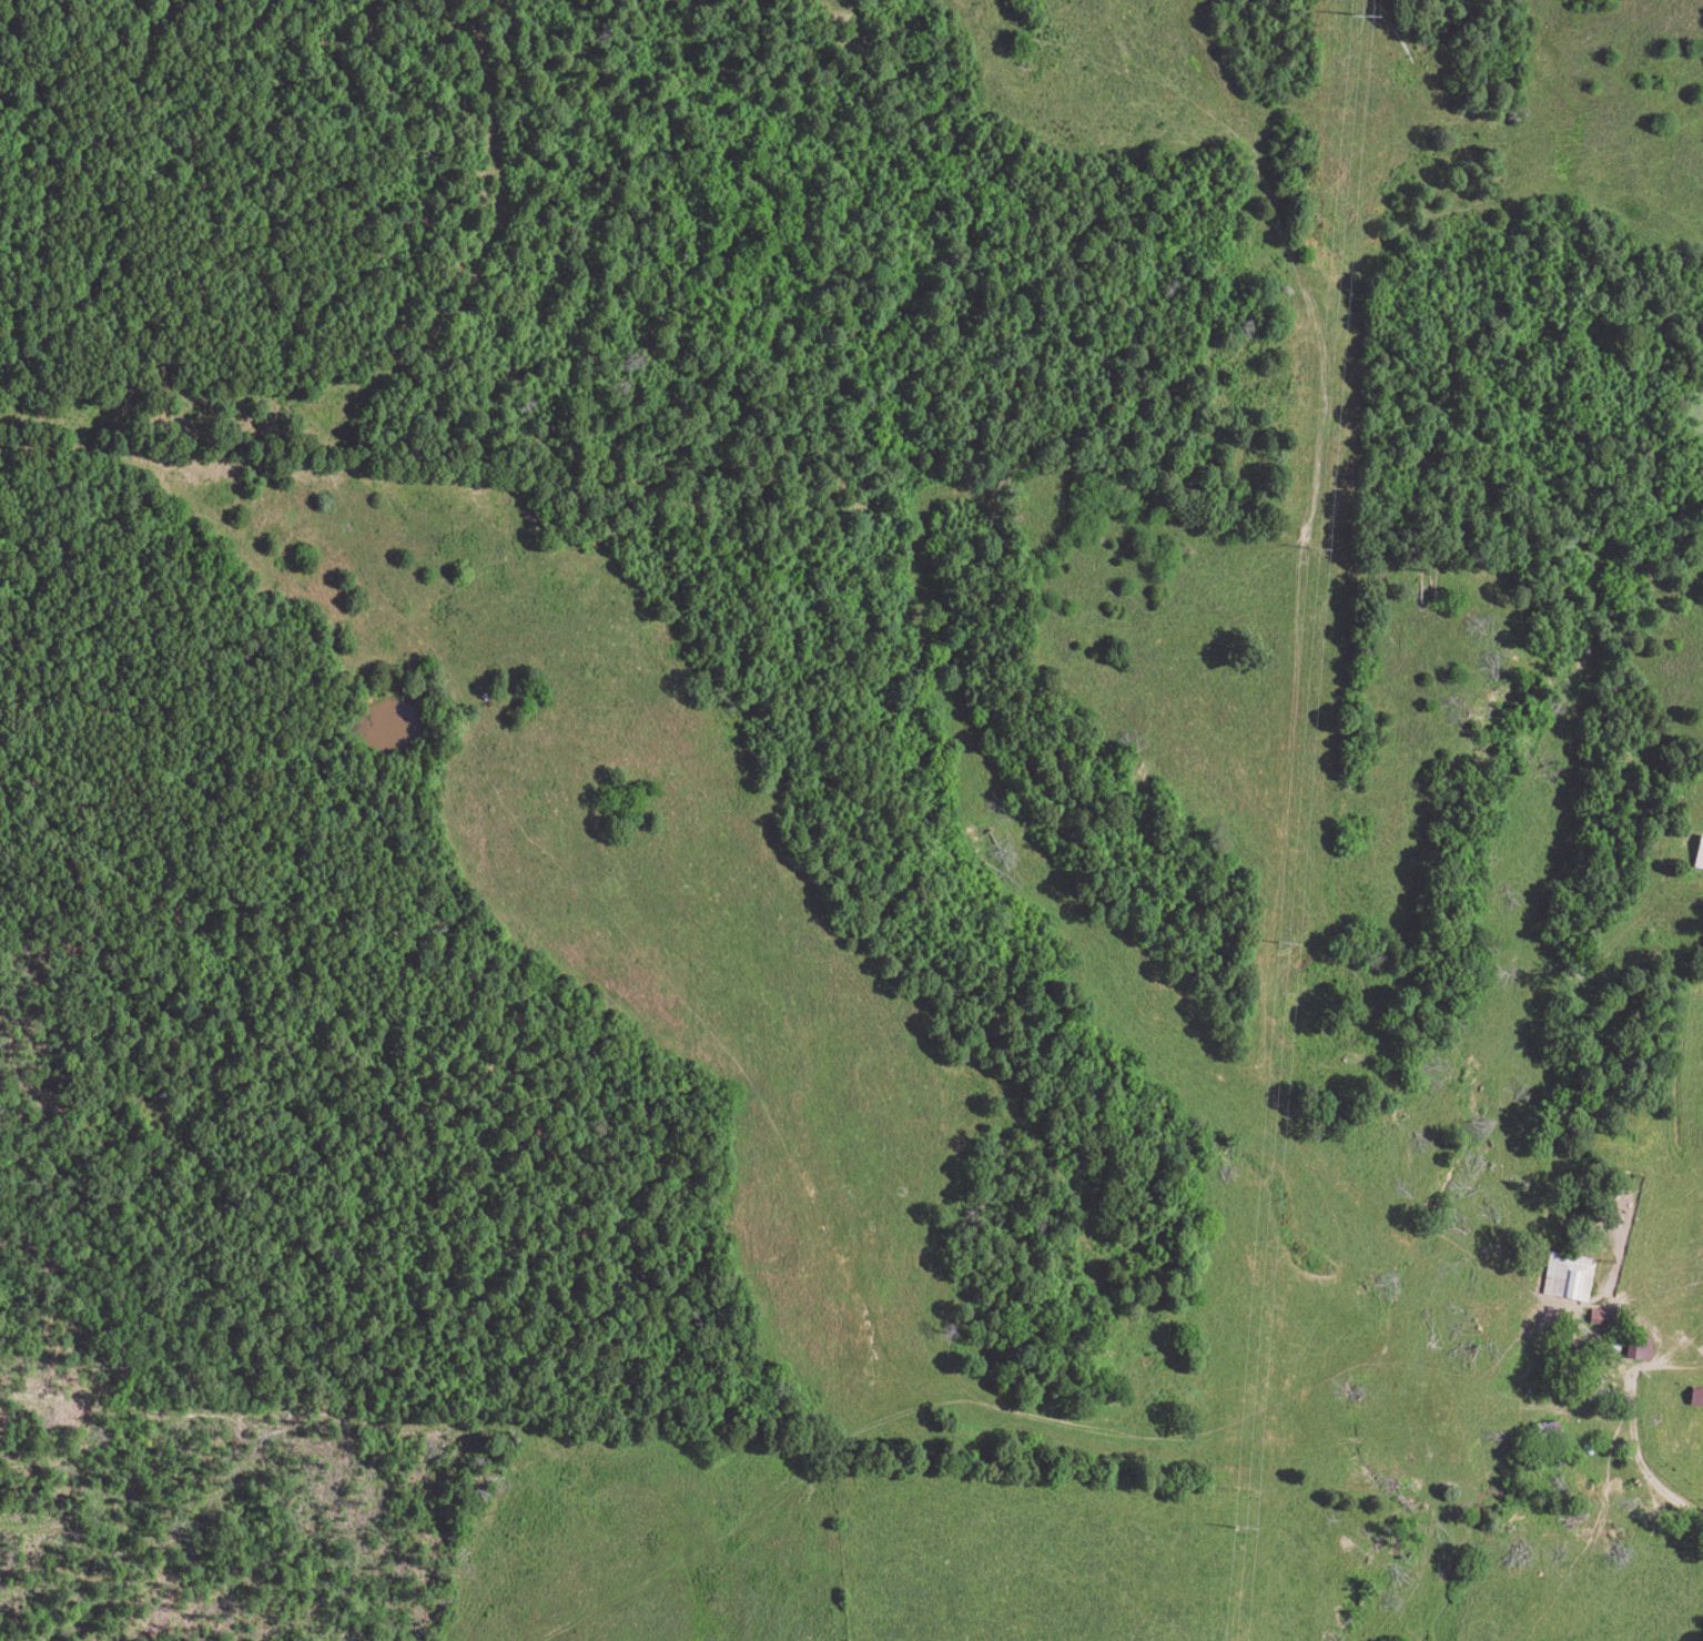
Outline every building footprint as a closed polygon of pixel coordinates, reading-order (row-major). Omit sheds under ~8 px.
[(1702,869),(1702,836),(1695,834),(1689,866),(1702,869)] [(1584,1302),(1591,1262),(1546,1254),(1539,1294),(1584,1302)] [(1650,1337),(1632,1336),(1630,1360),(1648,1361),(1650,1337)]
